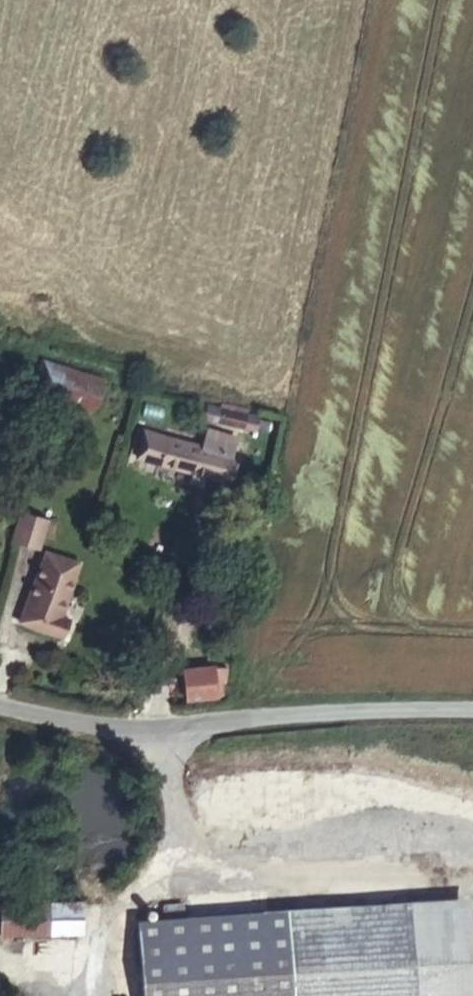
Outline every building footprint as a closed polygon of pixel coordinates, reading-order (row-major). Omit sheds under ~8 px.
[(44,354),(34,388),(92,408),(103,375),(44,354)] [(250,423),(198,413),(195,428),(247,438),(250,423)] [(207,440),(200,438),(195,455),(202,457),(207,440)] [(214,490),(227,445),(207,440),(202,457),(195,455),(135,439),(128,465),(186,482),(199,485),(214,490)] [(199,485),(186,482),(183,491),(196,495),(199,485)] [(55,516),(29,503),(16,531),(45,541),(55,516)] [(72,557),(42,548),(14,620),(59,636),(68,615),(52,607),(72,557)] [(177,665),(180,699),(224,696),(222,661),(177,665)] [(408,900),(288,906),(137,913),(143,995),(413,995),(408,900)] [(0,905),(0,936),(83,933),(83,902),(0,905)]
